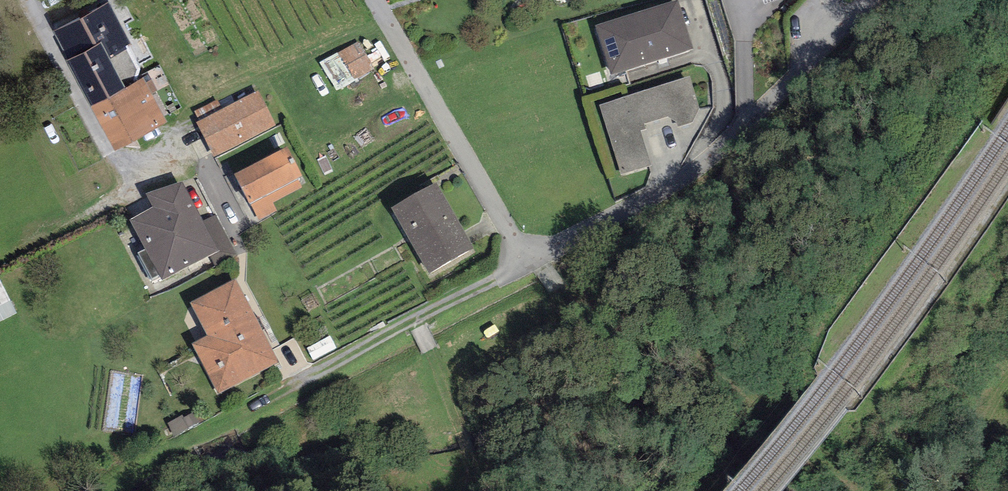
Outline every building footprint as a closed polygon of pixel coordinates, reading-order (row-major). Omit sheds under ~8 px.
[(91,94),(142,68),(127,38),(131,36),(112,0),(96,0),(53,22),(91,94)] [(678,1),(596,26),(611,75),(693,49),(678,1)] [(339,94),(379,74),(364,44),(324,64),(339,94)] [(142,68),(91,94),(114,140),(166,114),(142,68)] [(626,97),(599,106),(622,175),(652,164),(641,131),(647,130),(645,124),(668,116),(677,121),(678,126),(693,122),(700,108),(690,76),(626,97)] [(258,91),(198,123),(216,156),(276,125),(258,91)] [(287,147),(235,174),(259,219),(277,210),(273,202),(303,187),(298,179),(303,176),(287,147)] [(182,182),(146,192),(153,209),(130,220),(145,249),(136,254),(151,281),(160,276),(162,280),(209,254),(217,267),(238,255),(215,213),(202,218),(182,182)] [(437,183),(391,208),(428,273),(473,247),(437,183)] [(236,279),(190,303),(207,336),(191,344),(217,394),(279,362),(236,279)] [(19,317),(2,283),(0,284),(0,326),(19,317)]
